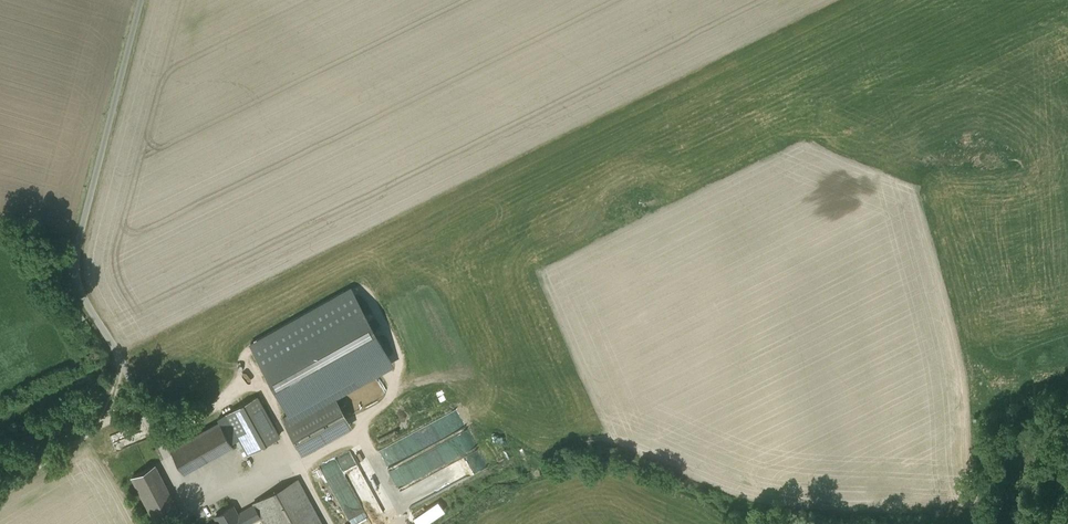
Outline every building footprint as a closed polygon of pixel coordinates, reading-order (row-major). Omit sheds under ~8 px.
[(350,288),(251,343),(290,414),(332,391),(330,387),(387,355),(350,288)] [(387,355),(330,387),(332,391),(336,398),(393,366),(387,355)] [(290,414),(283,418),(302,453),(351,425),(336,398),(332,391),(290,414)] [(257,397),(228,413),(250,452),(279,436),(257,397)] [(220,421),(171,448),(182,470),(232,443),(220,421)] [(177,512),(149,466),(132,476),(160,522),(172,514),(177,512)] [(253,503),(254,505),(261,516),(265,523),(323,523),(298,478),(253,503)] [(421,523),(425,523),(449,512),(443,501),(416,515),(421,523)] [(223,512),(225,515),(210,523),(246,523),(261,516),(254,505),(236,515),(232,507),(223,512)]
